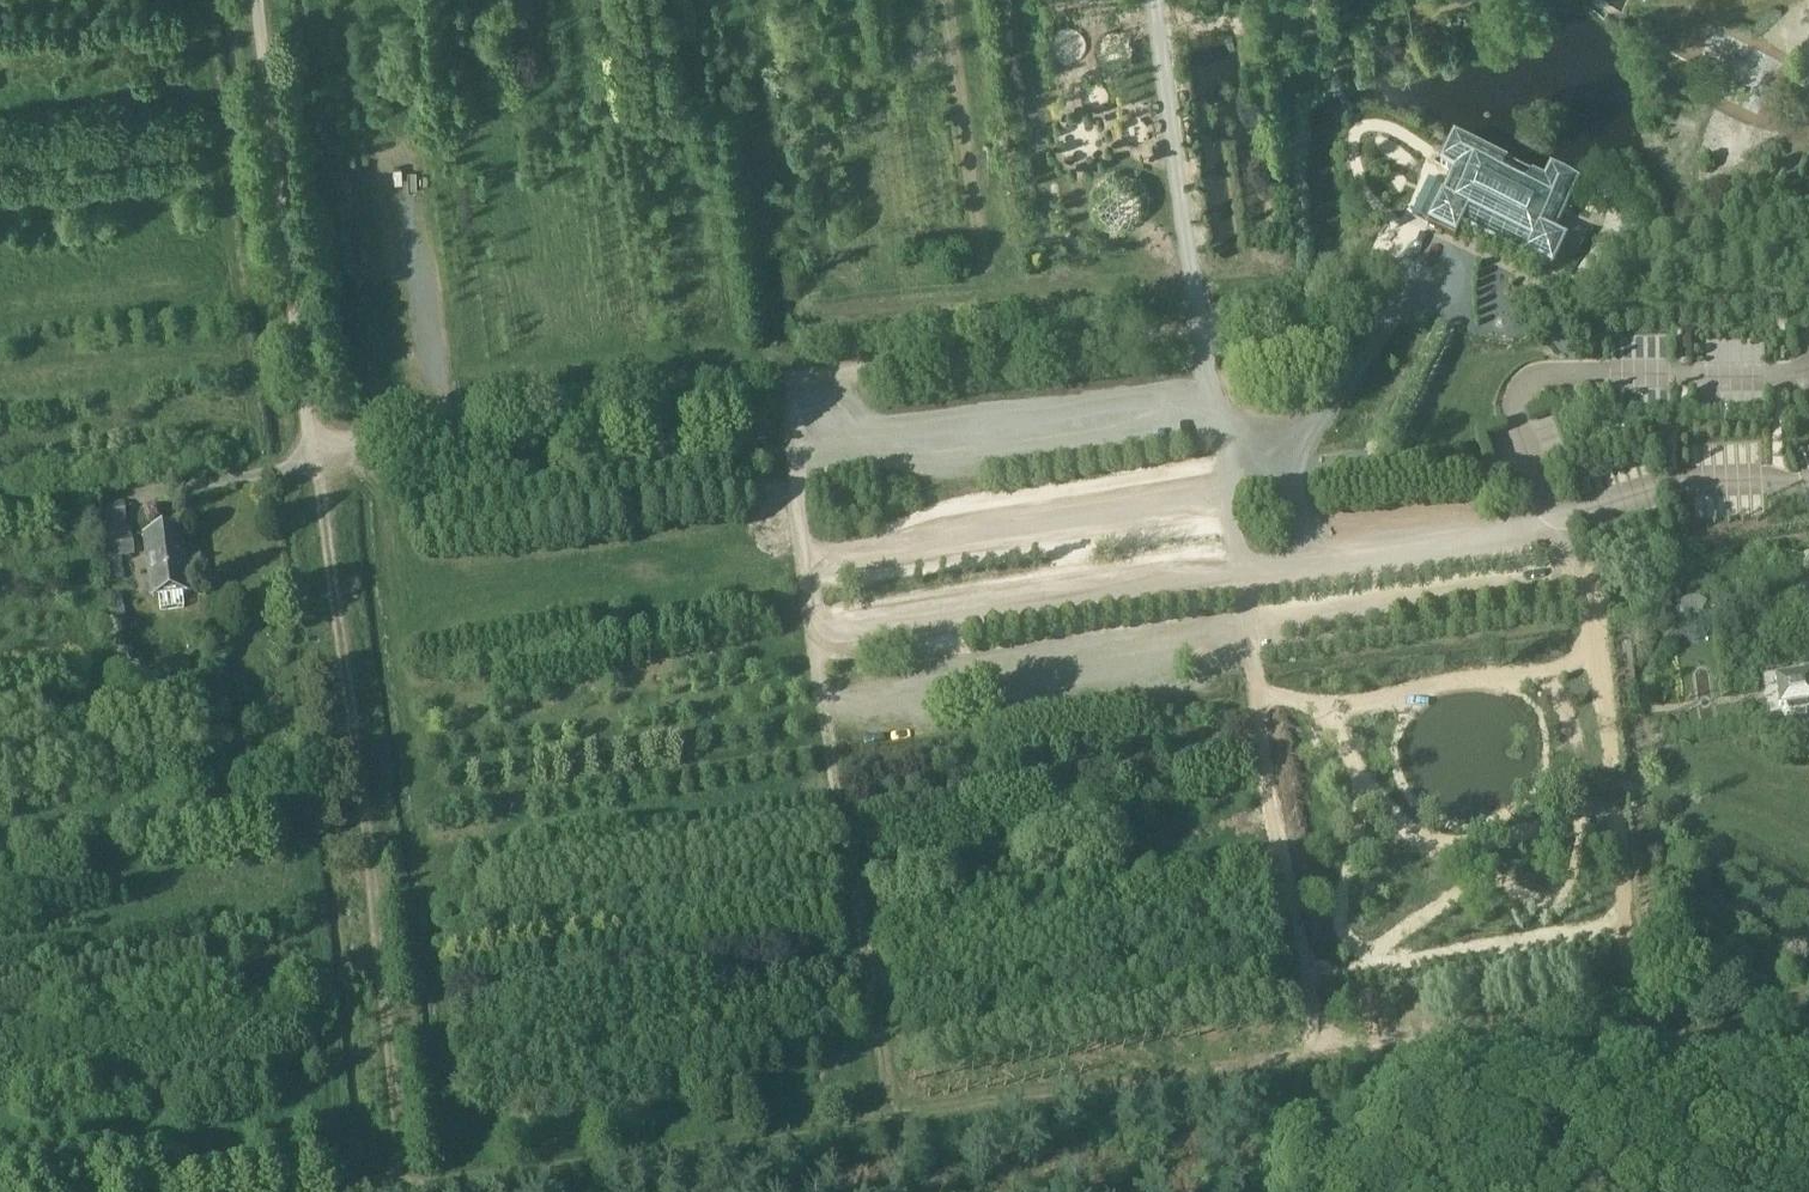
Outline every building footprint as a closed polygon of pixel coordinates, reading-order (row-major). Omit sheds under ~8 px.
[(1507,165),(1454,140),(1453,139),(1453,140),(1440,167),(1453,173),(1447,186),(1428,225),(1455,238),(1461,226),(1552,270),(1566,242),(1553,235),(1578,184),(1560,175),(1550,170),(1544,183),(1507,165)] [(95,508),(98,533),(102,532),(126,529),(123,504),(95,508)] [(131,528),(126,529),(102,532),(106,560),(108,559),(111,580),(124,579),(121,558),(135,556),(131,528)] [(155,596),(159,596),(160,611),(184,608),(182,593),(190,592),(182,532),(147,536),(155,596)] [(1778,676),(1781,705),(1788,704),(1789,708),(1789,709),(1790,710),(1791,711),(1793,711),(1808,709),(1808,672),(1778,676)]
